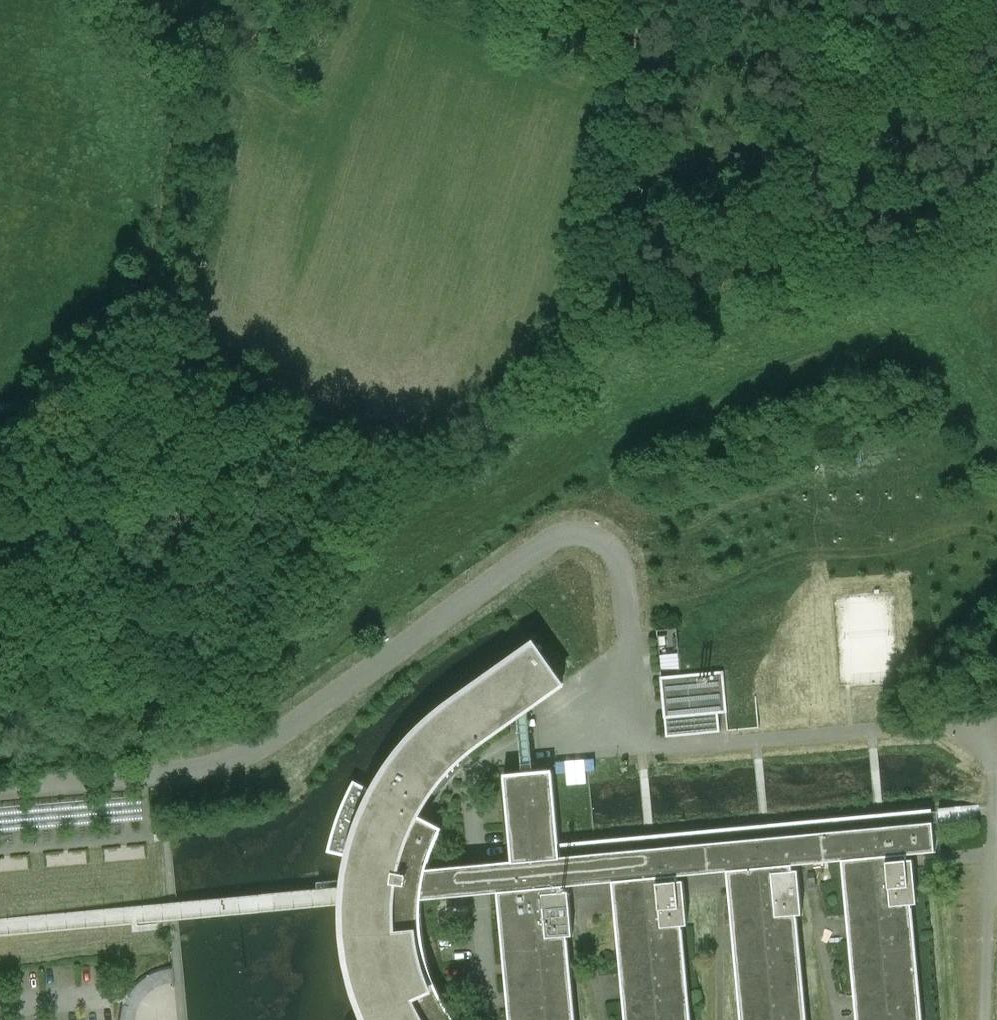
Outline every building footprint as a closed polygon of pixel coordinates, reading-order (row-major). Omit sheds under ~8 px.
[(558,676),(536,645),(524,653),(525,654),(546,684),(558,676)] [(450,1011),(443,999),(437,986),(433,975),(429,963),(427,957),(425,947),(424,936),(422,925),(422,916),(423,900),(424,885),(426,877),(427,870),(431,858),(434,849),(437,842),(443,829),(418,815),(423,806),(431,793),(437,786),(443,778),(448,772),(454,766),(461,759),(470,751),(480,743),(563,684),(558,676),(546,684),(525,654),(447,710),(435,720),(422,732),(413,742),(406,749),(395,764),(394,764),(384,778),(378,788),(376,793),(374,795),(386,801),(378,818),(374,828),(373,830),(370,840),(369,843),(367,849),(365,859),(365,860),(363,867),(362,876),(360,891),(359,899),(359,911),(359,920),(360,939),(361,951),(364,966),(367,978),(370,986),(372,994),(376,1005),(383,1019),(456,1019),(450,1011)] [(725,672),(662,677),(666,719),(720,714),(729,713),(725,672)] [(720,714),(666,719),(668,737),(721,732),(720,714)] [(505,775),(513,862),(516,890),(499,892),(499,893),(511,1019),(576,1019),(569,937),(574,936),(570,892),(564,892),(564,887),(614,882),(626,1019),(692,1019),(683,926),(688,926),(684,881),(679,882),(678,876),(728,872),(742,1019),(808,1019),(798,915),(803,915),(799,870),(794,871),(793,866),(843,861),(858,1019),(923,1019),(913,905),(918,904),(914,860),(908,860),(908,855),(936,852),(933,824),(934,824),(932,810),(560,845),(553,770),(505,775)] [(376,793),(355,781),(347,796),(341,810),(337,824),(333,836),(329,852),(356,859),(356,858),(365,860),(367,849),(369,843),(370,840),(373,830),(374,828),(378,818),(386,801),(374,795),(376,793)] [(0,805),(0,827),(72,825),(72,802),(0,805)] [(424,885),(423,900),(479,895),(499,893),(499,892),(516,890),(513,862),(477,865),(427,870),(426,877),(424,885)]
